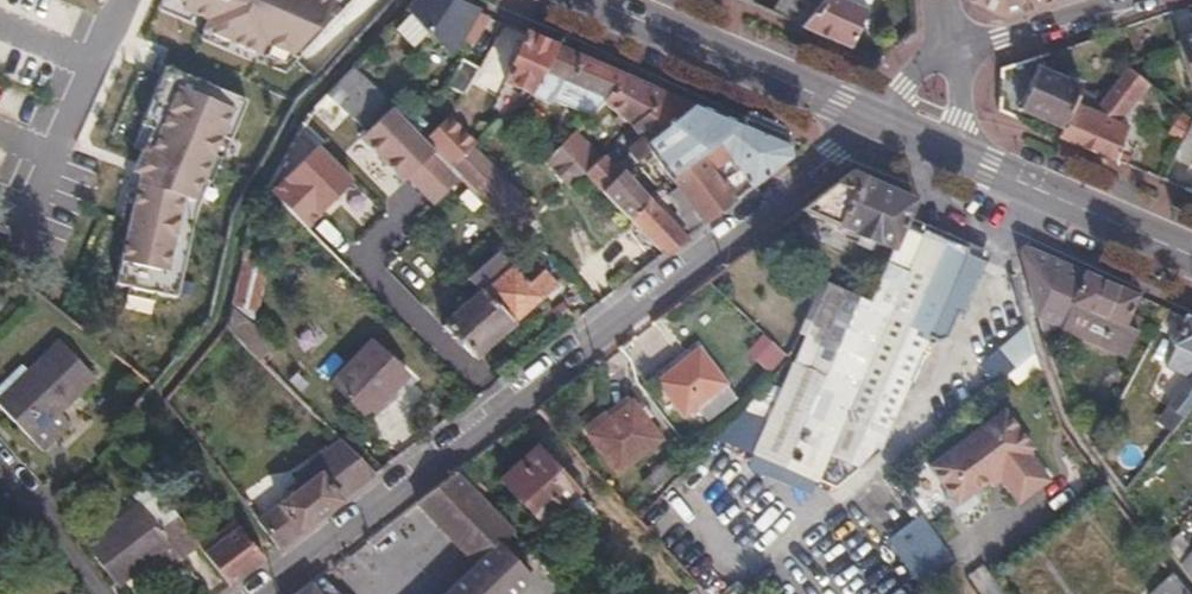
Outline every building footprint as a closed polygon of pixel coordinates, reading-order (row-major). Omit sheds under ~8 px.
[(408,10),(411,15),(395,29),(412,48),(430,33),(450,55),(460,48),(470,52),(492,17),(453,0),(418,0),(408,10)] [(801,28),(826,0),(780,0),(771,15),(801,28)] [(801,28),(849,48),(865,12),(840,1),(842,0),(826,0),(801,28)] [(1012,13),(1010,0),(967,0),(967,1),(1000,17),(1012,13)] [(1050,0),(1010,0),(1012,13),(1050,0)] [(507,81),(532,92),(557,44),(524,31),(507,81)] [(1176,40),(1191,87),(1191,86),(1191,35),(1176,40)] [(557,44),(532,92),(552,100),(563,80),(605,97),(626,73),(557,44)] [(464,58),(449,84),(471,96),(482,67),(464,58)] [(368,132),(394,107),(395,105),(357,68),(328,94),(368,132)] [(1017,109),(1059,127),(1071,101),(1077,86),(1035,68),(1017,109)] [(1059,127),(1056,136),(1112,159),(1126,126),(1115,120),(1144,84),(1124,68),(1096,102),(1091,109),(1071,101),(1059,127)] [(670,93),(626,73),(605,97),(603,101),(632,125),(670,93)] [(1091,109),(1096,102),(1091,100),(1094,93),(1077,86),(1071,101),(1091,109)] [(648,143),(696,104),(670,93),(632,125),(642,136),(627,147),(632,154),(637,161),(653,149),(648,143)] [(328,94),(309,115),(348,153),(368,132),(328,94)] [(674,178),(744,123),(743,123),(696,104),(648,143),(653,149),(674,178)] [(427,139),(455,166),(475,146),(477,144),(451,116),(427,139)] [(1171,157),(1187,163),(1191,152),(1191,121),(1188,119),(1171,157)] [(681,187),(708,224),(795,157),(792,143),(744,123),(674,178),(681,187)] [(605,156),(579,131),(562,149),(585,173),(588,176),(605,156)] [(455,166),(523,233),(542,214),(475,146),(455,166)] [(547,163),(571,187),(585,173),(562,149),(547,163)] [(588,176),(604,191),(624,172),(618,166),(607,153),(605,156),(588,176)] [(624,172),(627,170),(637,161),(632,154),(618,166),(624,172)] [(280,166),(268,187),(296,209),(313,192),(280,166)] [(633,220),(653,200),(627,170),(624,172),(604,191),(633,220)] [(909,226),(918,202),(852,173),(804,210),(895,252),(872,302),(824,281),(801,332),(807,335),(755,453),(816,481),(828,455),(861,470),(880,457),(931,339),(939,343),(948,339),(958,315),(966,310),(986,267),(982,256),(909,226)] [(692,236),(708,224),(681,187),(673,194),(682,204),(679,207),(683,212),(679,216),(692,236)] [(667,255),(687,239),(653,200),(633,220),(667,255)] [(261,252),(246,248),(244,264),(259,267),(261,252)] [(1130,316),(1140,295),(1029,248),(1021,252),(1041,333),(1063,328),(1129,354),(1143,322),(1130,316)] [(474,357),(555,286),(542,273),(528,285),(498,254),(468,281),(477,291),(443,324),(474,357)] [(244,264),(236,303),(259,306),(267,268),(259,267),(244,264)] [(1189,316),(1176,345),(1181,348),(1191,352),(1191,317),(1189,316)] [(1013,367),(1036,349),(1029,325),(999,350),(1013,367)] [(663,343),(651,326),(628,343),(641,360),(663,343)] [(411,375),(373,339),(330,381),(369,417),(411,375)] [(59,340),(0,398),(0,406),(42,449),(72,422),(59,410),(94,377),(59,340)] [(766,346),(756,360),(775,373),(784,358),(766,346)] [(1181,348),(1174,370),(1191,379),(1191,352),(1181,348)] [(699,351),(658,382),(686,417),(698,409),(707,422),(737,399),(699,351)] [(1173,405),(1186,415),(1191,408),(1191,380),(1173,405)] [(611,421),(590,437),(619,474),(662,440),(649,423),(641,415),(633,404),(611,421)] [(641,415),(649,423),(656,417),(649,410),(641,415)] [(954,520),(999,490),(1014,511),(1054,484),(1006,414),(921,470),(954,520)] [(586,430),(590,437),(611,421),(605,416),(586,430)] [(280,548),(377,476),(341,439),(315,459),(324,470),(259,520),(280,548)] [(542,444),(518,465),(562,511),(584,490),(542,444)] [(482,479),(469,464),(457,474),(471,488),(482,479)] [(562,511),(518,465),(500,481),(543,528),(562,511)] [(457,474),(417,505),(476,566),(447,593),(518,593),(546,566),(471,488),(457,474)] [(181,558),(160,529),(139,504),(85,546),(116,584),(157,554),(168,567),(181,558)] [(887,534),(915,576),(949,553),(921,511),(887,534)] [(671,515),(654,528),(666,545),(684,533),(671,515)] [(198,543),(176,517),(160,529),(181,558),(198,543)] [(239,526),(234,519),(200,545),(204,552),(239,526)] [(1168,544),(1182,563),(1191,550),(1191,529),(1189,525),(1168,544)] [(264,560),(239,526),(204,552),(230,586),(264,560)] [(1191,576),(1191,550),(1182,563),(1191,576)] [(1172,573),(1150,593),(1188,593),(1172,573)] [(323,576),(299,593),(340,593),(323,576)]
